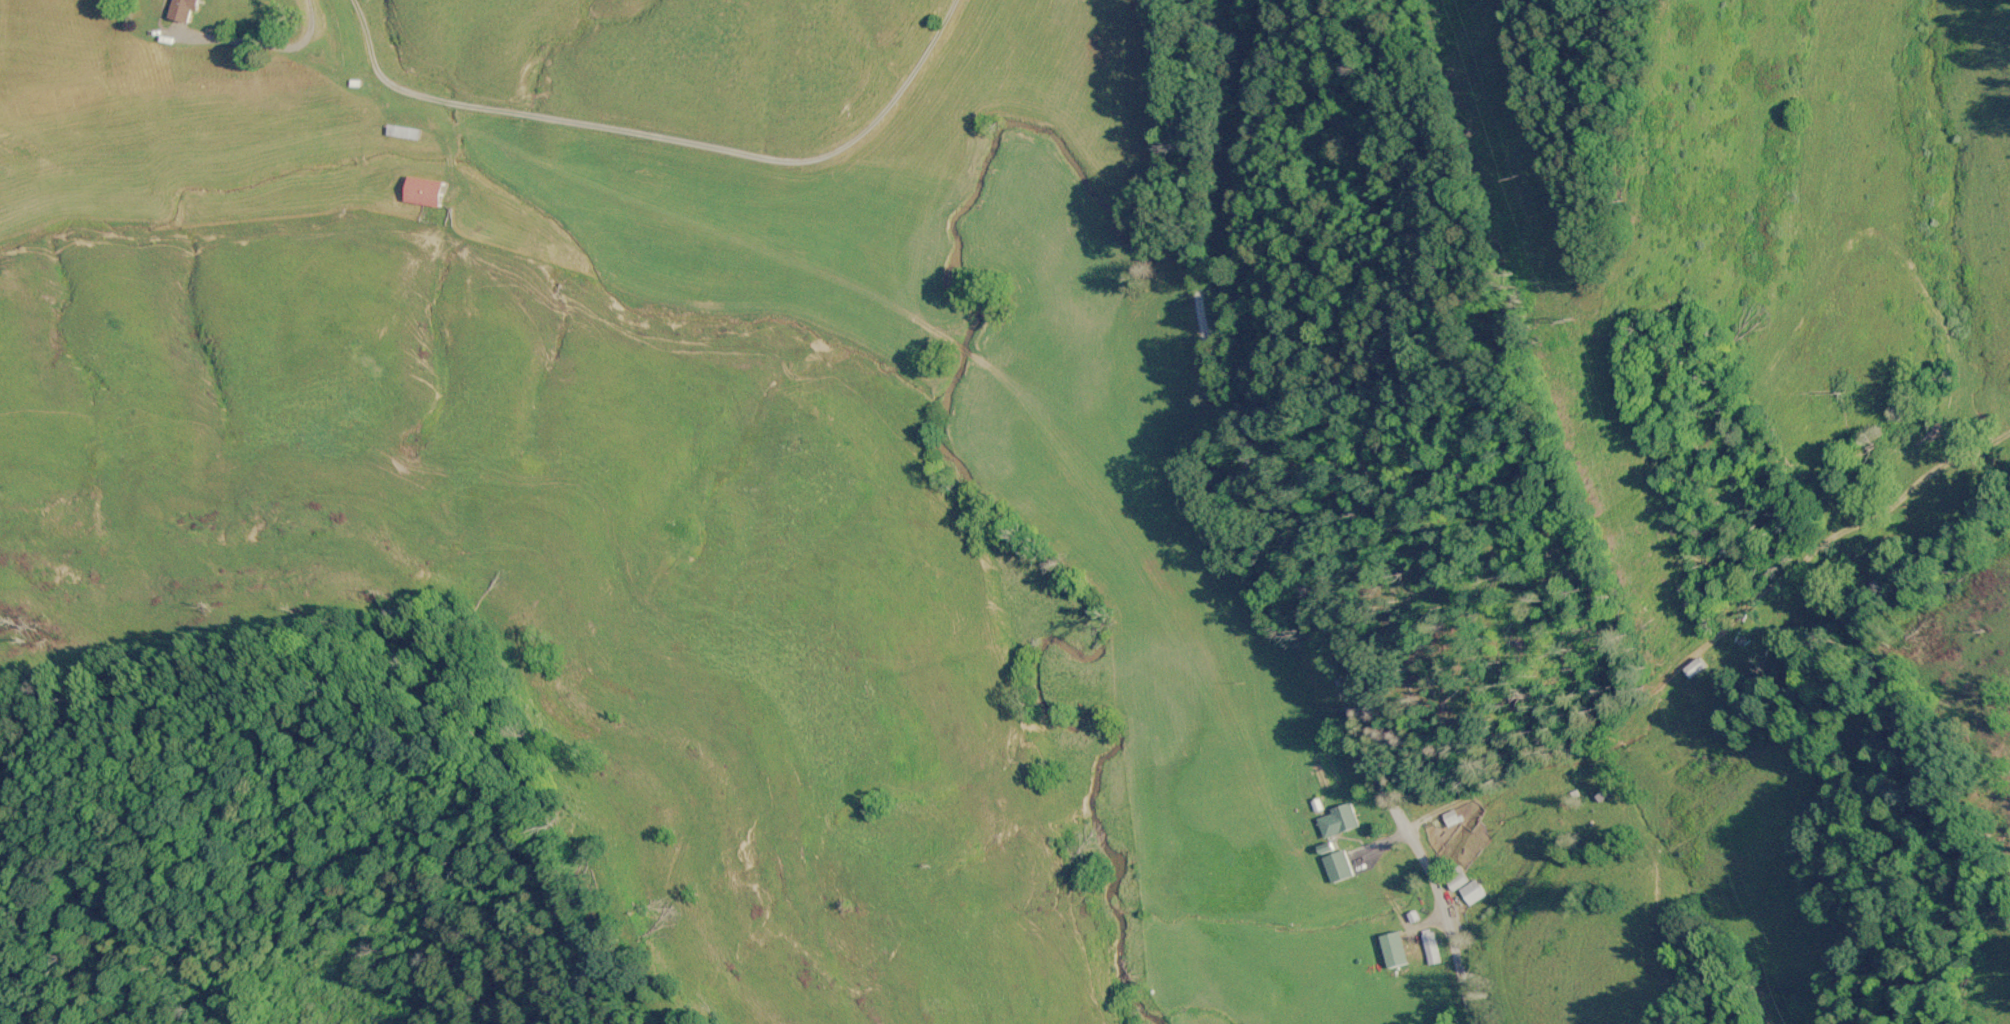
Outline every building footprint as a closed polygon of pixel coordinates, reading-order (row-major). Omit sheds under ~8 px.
[(386,132),(420,139),(421,129),(388,122),(386,132)] [(445,179),(407,174),(404,200),(442,205),(445,179)] [(1710,665),(1703,656),(1687,668),(1693,677),(1710,665)] [(1595,796),(1599,801),(1610,793),(1606,788),(1595,796)] [(1360,824),(1351,802),(1318,816),(1327,838),(1360,824)] [(1461,819),(1455,808),(1443,814),(1448,825),(1461,819)] [(1343,850),(1323,855),(1329,878),(1349,873),(1343,850)] [(1475,877),(1470,880),(1463,868),(1447,877),(1464,905),(1485,893),(1475,877)] [(1419,930),(1426,964),(1438,962),(1431,927),(1419,930)] [(1378,935),(1388,968),(1411,962),(1401,928),(1378,935)]
